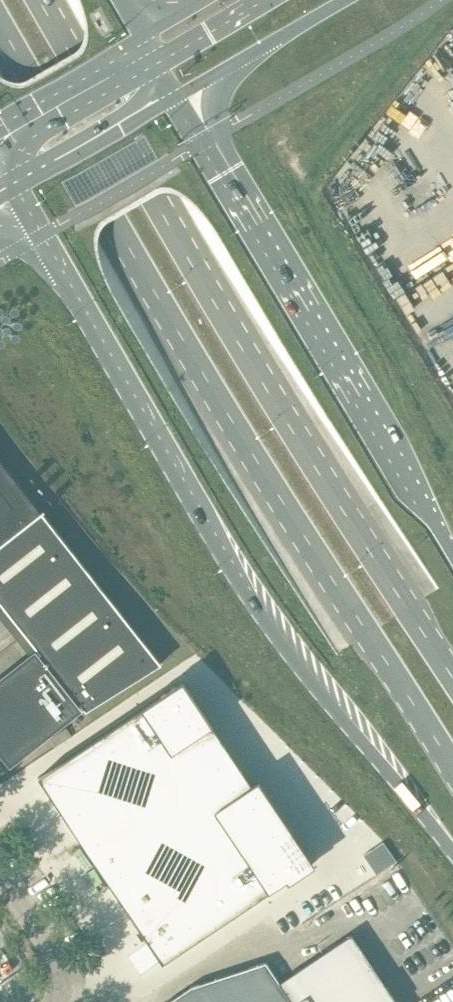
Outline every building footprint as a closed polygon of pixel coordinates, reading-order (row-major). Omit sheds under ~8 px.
[(42,511),(0,458),(0,601),(40,652),(0,683),(0,745),(11,759),(81,704),(86,710),(161,664),(42,513),(44,511),(43,510),(42,511)] [(162,694),(38,777),(148,943),(161,961),(162,963),(293,875),(294,877),(312,864),(257,782),(253,785),(213,726),(214,724),(188,686),(187,687),(183,681),(177,685),(176,683),(161,693),(162,694)] [(266,962),(192,986),(168,1001),(397,1001),(352,934),(280,983),(266,962)]
